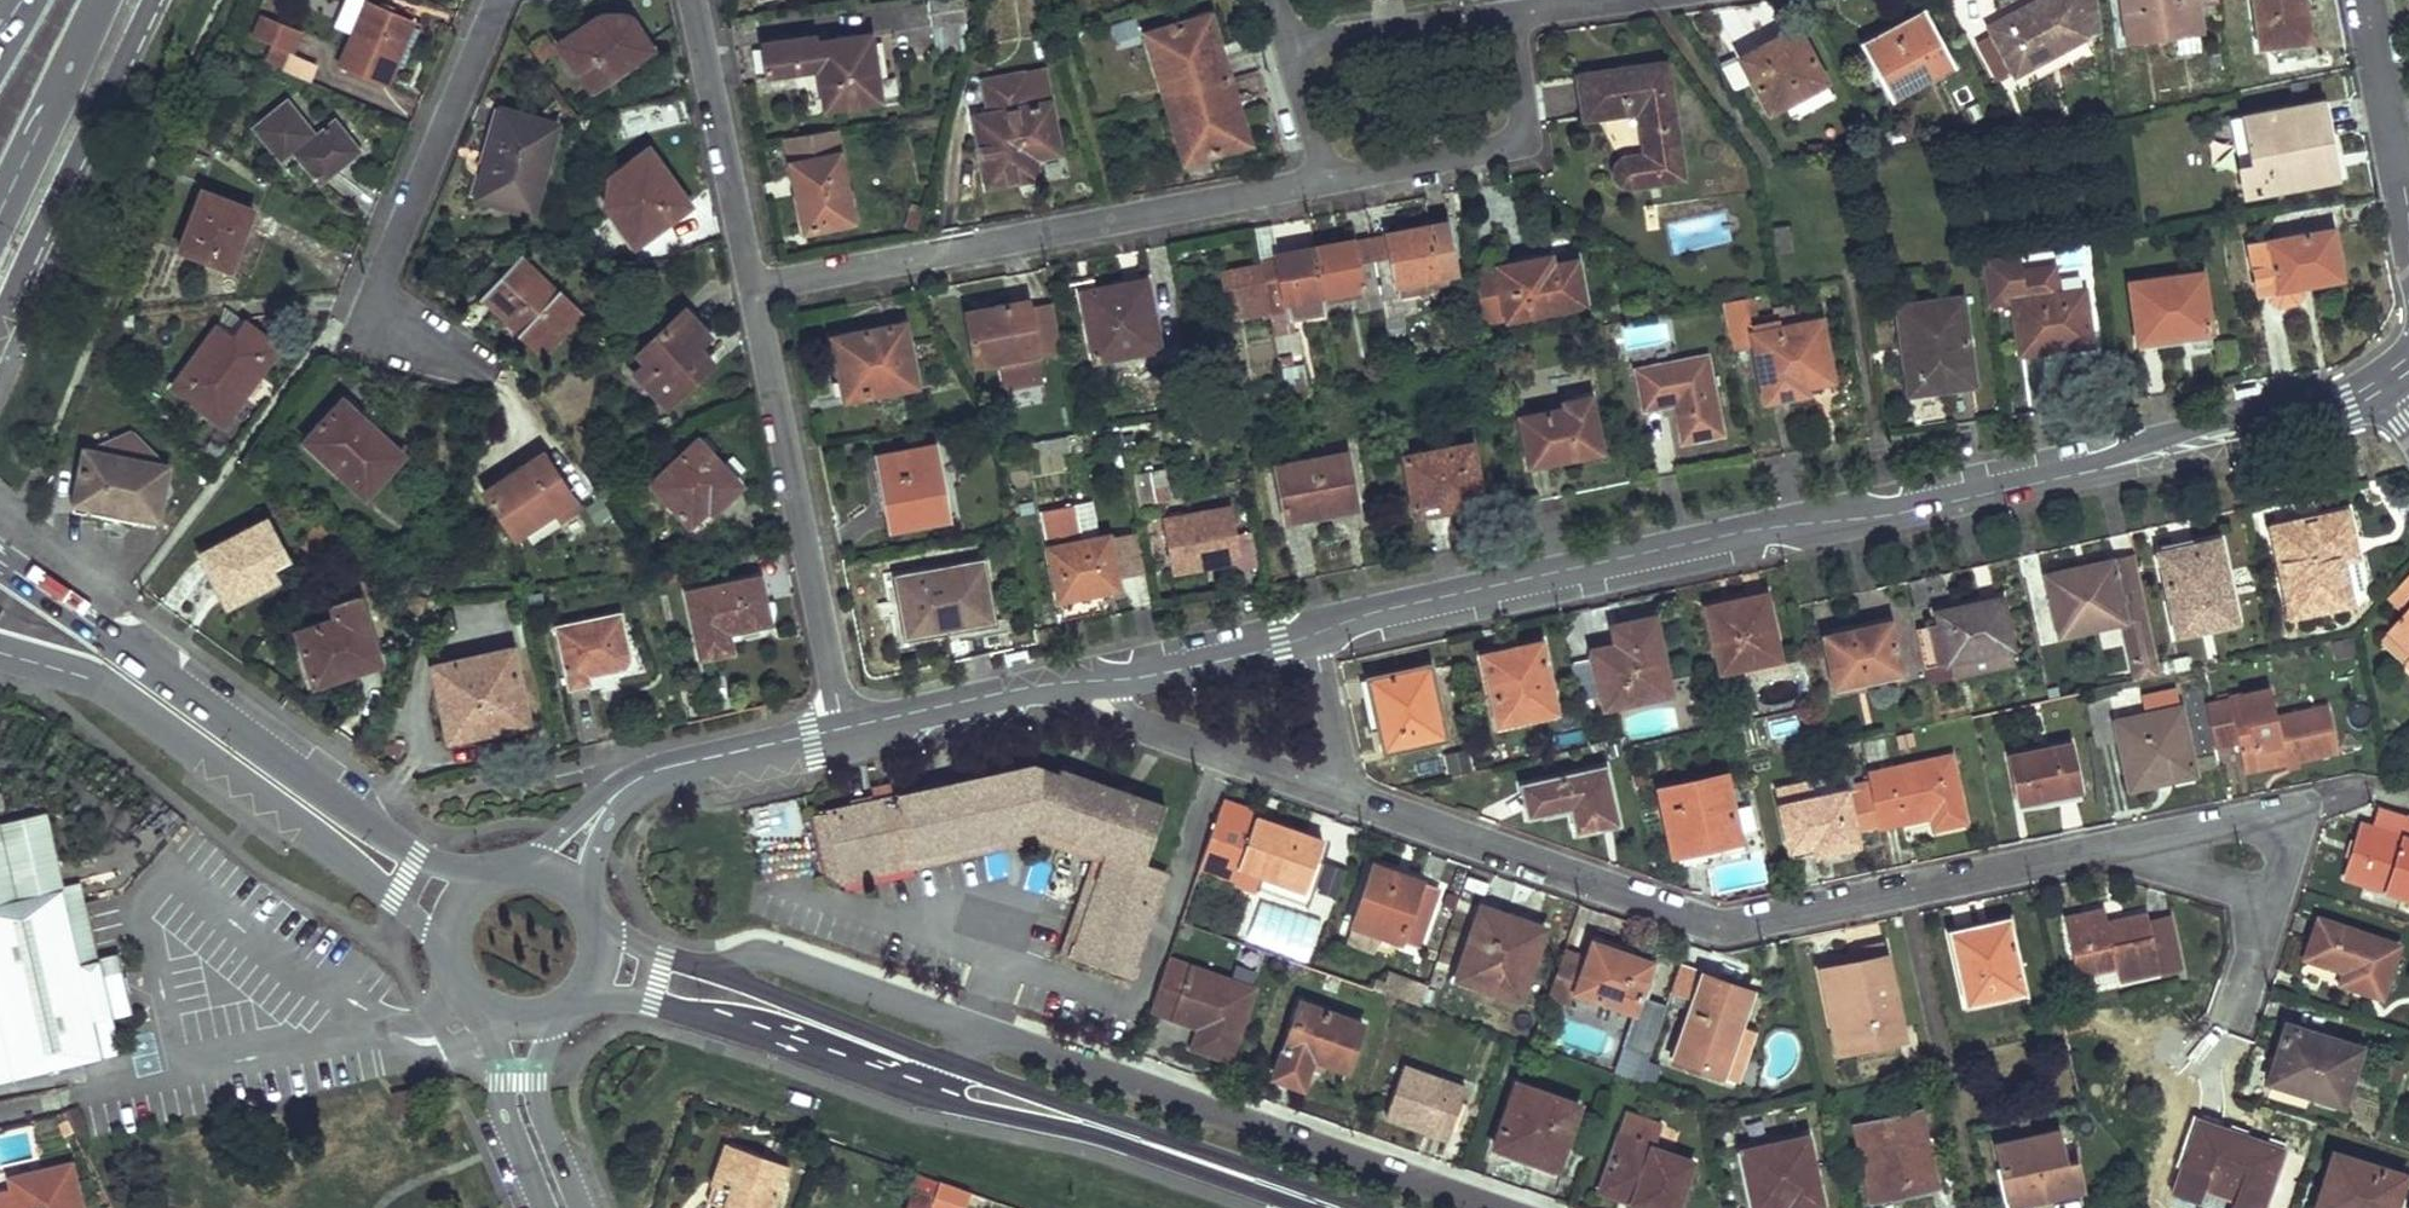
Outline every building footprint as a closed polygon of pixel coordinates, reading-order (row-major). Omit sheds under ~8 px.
[(369,0),(363,0),(340,60),(384,79),(409,18),(369,0)] [(936,20),(968,15),(966,0),(932,0),(936,20)] [(2101,28),(2097,0),(2036,0),(1989,23),(1992,30),(2011,67),(2014,71),(2084,36),(2084,31),(2101,28)] [(2128,40),(2201,30),(2199,5),(2219,3),(2218,0),(2122,0),(2128,40)] [(2260,44),(2309,37),(2304,0),(2255,0),(2260,44)] [(295,24),(257,7),(249,29),(288,46),(295,24)] [(1922,10),(1860,43),(1890,98),(1953,65),(1922,10)] [(596,12),(558,37),(590,84),(650,44),(628,11),(596,12)] [(1209,12),(1148,30),(1167,94),(1228,75),(1209,12)] [(929,17),(886,24),(892,52),(934,47),(929,17)] [(1793,25),(1739,56),(1767,108),(1823,78),(1793,25)] [(815,31),(761,40),(766,73),(817,66),(824,102),(880,94),(869,30),(817,38),(815,31)] [(1997,74),(2011,67),(1992,30),(1979,38),(1997,74)] [(2173,38),(2174,52),(2201,50),(2200,36),(2173,38)] [(1654,63),(1581,72),(1587,115),(1636,108),(1643,152),(1621,154),(1615,156),(1612,165),(1613,175),(1623,181),(1680,175),(1667,81),(1654,63)] [(990,109),(974,112),(988,181),(1037,172),(1033,152),(1058,148),(1048,99),(1031,102),(1023,71),(985,78),(990,109)] [(1228,75),(1167,94),(1186,157),(1248,138),(1228,75)] [(314,130),(286,96),(252,124),(280,159),(290,149),(307,167),(331,169),(358,145),(333,115),(314,130)] [(2321,101),(2242,115),(2251,162),(2238,166),(2245,193),(2334,175),(2321,101)] [(530,208),(555,120),(501,104),(485,157),(477,154),(468,190),(530,208)] [(834,125),(786,133),(806,225),(855,216),(834,125)] [(1823,144),(1809,145),(1810,158),(1824,156),(1823,144)] [(635,240),(688,200),(647,146),(608,174),(605,201),(635,240)] [(250,205),(199,187),(176,243),(228,262),(250,205)] [(1725,209),(1664,223),(1672,255),(1733,241),(1725,209)] [(1387,235),(1370,238),(1380,286),(1396,282),(1395,277),(1459,265),(1448,215),(1385,226),(1387,235)] [(1783,227),(1769,228),(1772,249),(1786,248),(1783,227)] [(2330,227),(2248,242),(2256,288),(2340,274),(2330,227)] [(1352,234),(1314,240),(1324,290),(1362,284),(1362,289),(1380,286),(1370,238),(1355,241),(1352,234)] [(1276,258),(1261,261),(1271,309),(1284,306),(1282,298),(1324,290),(1314,240),(1274,248),(1276,258)] [(2095,344),(2086,285),(2059,288),(2056,261),(2025,266),(2022,249),(1980,255),(1987,307),(2009,303),(2016,355),(2095,344)] [(1548,255),(1474,267),(1482,319),(1582,300),(1573,257),(1550,260),(1548,255)] [(549,293),(511,257),(485,286),(523,322),(517,328),(541,351),(579,309),(556,286),(549,293)] [(1261,261),(1224,268),(1232,316),(1271,309),(1261,261)] [(2201,271),(2129,280),(2136,339),(2209,330),(2201,271)] [(1146,276),(1082,288),(1096,356),(1159,344),(1146,276)] [(1327,309),(1324,290),(1282,298),(1284,306),(1286,316),(1327,309)] [(1960,296),(1896,305),(1909,390),(1973,382),(1960,296)] [(1006,388),(1044,380),(1027,297),(967,308),(978,363),(1000,359),(1006,388)] [(697,343),(707,332),(682,306),(636,348),(645,356),(634,368),(668,403),(713,360),(697,343)] [(1775,310),(1748,315),(1765,398),(1807,390),(1806,382),(1829,377),(1817,315),(1779,322),(1775,310)] [(216,319),(171,381),(220,419),(276,343),(240,316),(231,330),(216,319)] [(903,320),(833,332),(845,394),(916,381),(903,320)] [(1723,443),(1705,354),(1635,367),(1642,406),(1674,401),(1684,451),(1723,443)] [(1296,361),(1282,363),(1287,386),(1300,385),(1296,361)] [(401,449),(340,396),(303,437),(364,491),(401,449)] [(1563,404),(1517,413),(1526,462),(1598,448),(1587,396),(1562,400),(1563,404)] [(130,426),(113,434),(111,430),(94,437),(95,441),(85,445),(74,496),(154,513),(158,490),(164,491),(170,484),(167,476),(162,475),(164,462),(130,426)] [(739,481),(697,436),(651,480),(689,520),(706,502),(711,507),(739,481)] [(1470,440),(1404,453),(1416,511),(1481,497),(1470,440)] [(932,443),(877,452),(889,524),(946,514),(932,443)] [(540,448),(483,486),(513,531),(554,506),(559,513),(577,501),(540,448)] [(1346,450),(1278,464),(1287,516),(1357,504),(1346,450)] [(1157,465),(1137,469),(1143,500),(1163,496),(1157,465)] [(1085,497),(1072,501),(1078,535),(1093,533),(1085,497)] [(1072,501),(1040,507),(1056,594),(1119,582),(1108,531),(1093,533),(1078,535),(1072,501)] [(1227,504),(1165,516),(1175,566),(1237,554),(1227,504)] [(2349,512),(2273,526),(2294,617),(2354,604),(2353,600),(2361,598),(2366,590),(2349,512)] [(263,513),(198,548),(226,595),(273,571),(266,560),(284,550),(263,513)] [(2219,543),(2162,557),(2180,636),(2237,623),(2219,543)] [(982,557),(895,572),(905,631),(993,616),(982,557)] [(2087,573),(2049,581),(2061,635),(2123,623),(2134,682),(2161,676),(2137,558),(2086,569),(2087,573)] [(759,572),(688,587),(701,651),(732,646),(728,626),(754,621),(760,619),(764,614),(766,606),(765,599),(759,572)] [(2392,595),(2408,612),(2408,578),(2392,595)] [(333,613),(295,626),(313,679),(379,657),(357,591),(328,600),(333,613)] [(1720,670),(1779,657),(1766,593),(1709,604),(1713,621),(1710,622),(1720,670)] [(1940,623),(1914,628),(1923,668),(1945,663),(1948,675),(2012,663),(2009,649),(2013,648),(2002,599),(1937,613),(1940,623)] [(616,608),(553,622),(567,682),(589,679),(588,669),(615,664),(623,661),(627,655),(626,649),(616,608)] [(2395,628),(2408,642),(2408,615),(2395,628)] [(1669,693),(1653,618),(1614,627),(1618,645),(1603,647),(1597,649),(1595,656),(1596,665),(1605,706),(1669,693)] [(1890,623),(1826,637),(1836,685),(1901,671),(1890,623)] [(2387,637),(2408,659),(2408,642),(2395,628),(2387,637)] [(508,645),(433,662),(448,732),(524,716),(508,645)] [(1511,648),(1483,654),(1498,725),(1556,712),(1543,649),(1512,656),(1511,648)] [(1429,666),(1370,678),(1385,749),(1445,736),(1429,666)] [(2275,718),(2269,691),(2205,704),(2214,746),(2238,742),(2239,748),(2252,745),(2257,769),(2335,752),(2327,707),(2275,718)] [(2180,709),(2116,722),(2129,784),(2157,778),(2157,776),(2171,773),(2171,781),(2194,776),(2180,709)] [(2070,744),(2012,757),(2021,802),(2080,790),(2070,744)] [(2252,745),(2239,748),(2245,771),(2257,769),(2252,745)] [(1952,756),(1867,775),(1870,791),(1878,826),(1878,827),(1932,816),(1935,828),(1965,820),(1952,756)] [(1129,978),(1166,873),(1144,866),(1165,807),(1060,771),(1058,776),(1031,767),(894,799),(891,787),(872,791),(874,803),(826,814),(839,872),(1037,827),(1109,855),(1072,958),(1129,978)] [(1604,768),(1522,785),(1529,816),(1571,806),(1577,830),(1616,822),(1604,768)] [(1738,836),(1737,833),(1725,775),(1667,788),(1671,807),(1663,808),(1674,854),(1709,847),(1709,841),(1738,836)] [(1809,782),(1777,789),(1791,851),(1810,846),(1813,854),(1858,844),(1855,831),(1878,826),(1870,791),(1847,796),(1846,791),(1815,798),(1809,782)] [(2153,788),(2128,791),(2130,806),(2154,803),(2153,788)] [(1750,805),(1732,809),(1737,833),(1755,829),(1750,805)] [(2406,817),(2375,808),(2366,831),(2399,841),(2406,817)] [(1330,846),(1220,809),(1198,872),(1233,883),(1238,871),(1307,894),(1314,874),(1320,876),(1330,846)] [(61,888),(44,811),(0,821),(0,902),(61,888)] [(839,872),(826,814),(813,817),(826,877),(843,886),(1036,843),(1088,860),(1058,954),(1072,958),(1109,855),(1037,827),(839,872)] [(2406,817),(2399,841),(2366,831),(2360,829),(2343,879),(2408,900),(2408,818),(2406,817)] [(1439,887),(1375,864),(1354,925),(1419,948),(1439,887)] [(61,888),(0,902),(0,1036),(9,1078),(61,1067),(99,1058),(90,1018),(78,962),(61,888)] [(2104,911),(2066,919),(2080,978),(2116,970),(2120,981),(2178,967),(2167,919),(2148,922),(2147,916),(2109,924),(2104,911)] [(1482,914),(1459,978),(1520,999),(1544,930),(1507,916),(1505,922),(1482,914)] [(2381,999),(2396,948),(2316,921),(2303,958),(2334,969),(2335,966),(2344,969),(2337,985),(2381,999)] [(1983,926),(1953,934),(1969,1006),(2024,993),(2009,931),(1985,936),(1983,926)] [(1652,963),(1595,941),(1589,959),(1564,951),(1549,996),(1573,1005),(1577,992),(1634,1011),(1652,963)] [(1857,960),(1822,969),(1832,1008),(1841,1006),(1851,1048),(1906,1036),(1884,945),(1856,952),(1857,960)] [(110,1014),(97,958),(78,962),(90,1018),(110,1014)] [(1254,989),(1167,959),(1149,1011),(1200,1029),(1209,1031),(1202,1050),(1229,1059),(1254,989)] [(1752,993),(1679,968),(1671,989),(1695,998),(1676,1055),(1699,1063),(1698,1069),(1721,1079),(1723,1074),(1740,1030),(1752,993)] [(1364,1025),(1300,1002),(1275,1069),(1305,1080),(1310,1067),(1323,1072),(1327,1063),(1347,1070),(1364,1025)] [(2360,1050),(2285,1026),(2266,1083),(2341,1107),(2360,1050)] [(1209,1031),(1200,1029),(1194,1047),(1202,1050),(1209,1031)] [(1754,1035),(1740,1030),(1723,1074),(1738,1078),(1754,1035)] [(0,1036),(0,1080),(9,1078),(0,1036)] [(1467,1089),(1404,1065),(1386,1114),(1448,1137),(1467,1089)] [(1305,1080),(1275,1069),(1273,1076),(1303,1088),(1305,1080)] [(1579,1104),(1518,1082),(1495,1144),(1557,1167),(1579,1104)] [(1920,1112),(1856,1125),(1873,1202),(1939,1187),(1920,1112)] [(2196,1120),(2171,1195),(2196,1204),(2201,1190),(2231,1200),(2229,1207),(2262,1207),(2278,1158),(2244,1145),(2247,1137),(2196,1120)] [(2057,1132),(1998,1145),(2013,1204),(2084,1189),(2078,1162),(2066,1164),(2057,1132)] [(1622,1134),(1604,1182),(1637,1194),(1634,1200),(1654,1207),(1675,1207),(1693,1162),(1657,1149),(1656,1146),(1622,1134)] [(1743,1150),(1756,1207),(1771,1207),(1797,1201),(1800,1207),(1824,1203),(1810,1136),(1743,1150)] [(783,1166),(724,1145),(710,1186),(728,1193),(723,1207),(769,1207),(783,1166)] [(2333,1155),(2315,1207),(2393,1207),(2395,1202),(2398,1191),(2393,1188),(2397,1175),(2333,1155)] [(25,1177),(28,1187),(10,1191),(0,1193),(0,1207),(79,1207),(70,1166),(25,1177)] [(25,1177),(7,1180),(10,1191),(28,1187),(25,1177)] [(937,1182),(931,1200),(928,1207),(960,1207),(966,1192),(937,1182)] [(1637,1194),(1604,1182),(1601,1188),(1634,1200),(1637,1194)] [(705,1202),(717,1207),(720,1207),(723,1207),(728,1193),(710,1186),(705,1202)] [(912,1193),(907,1207),(928,1207),(931,1200),(912,1193)]
